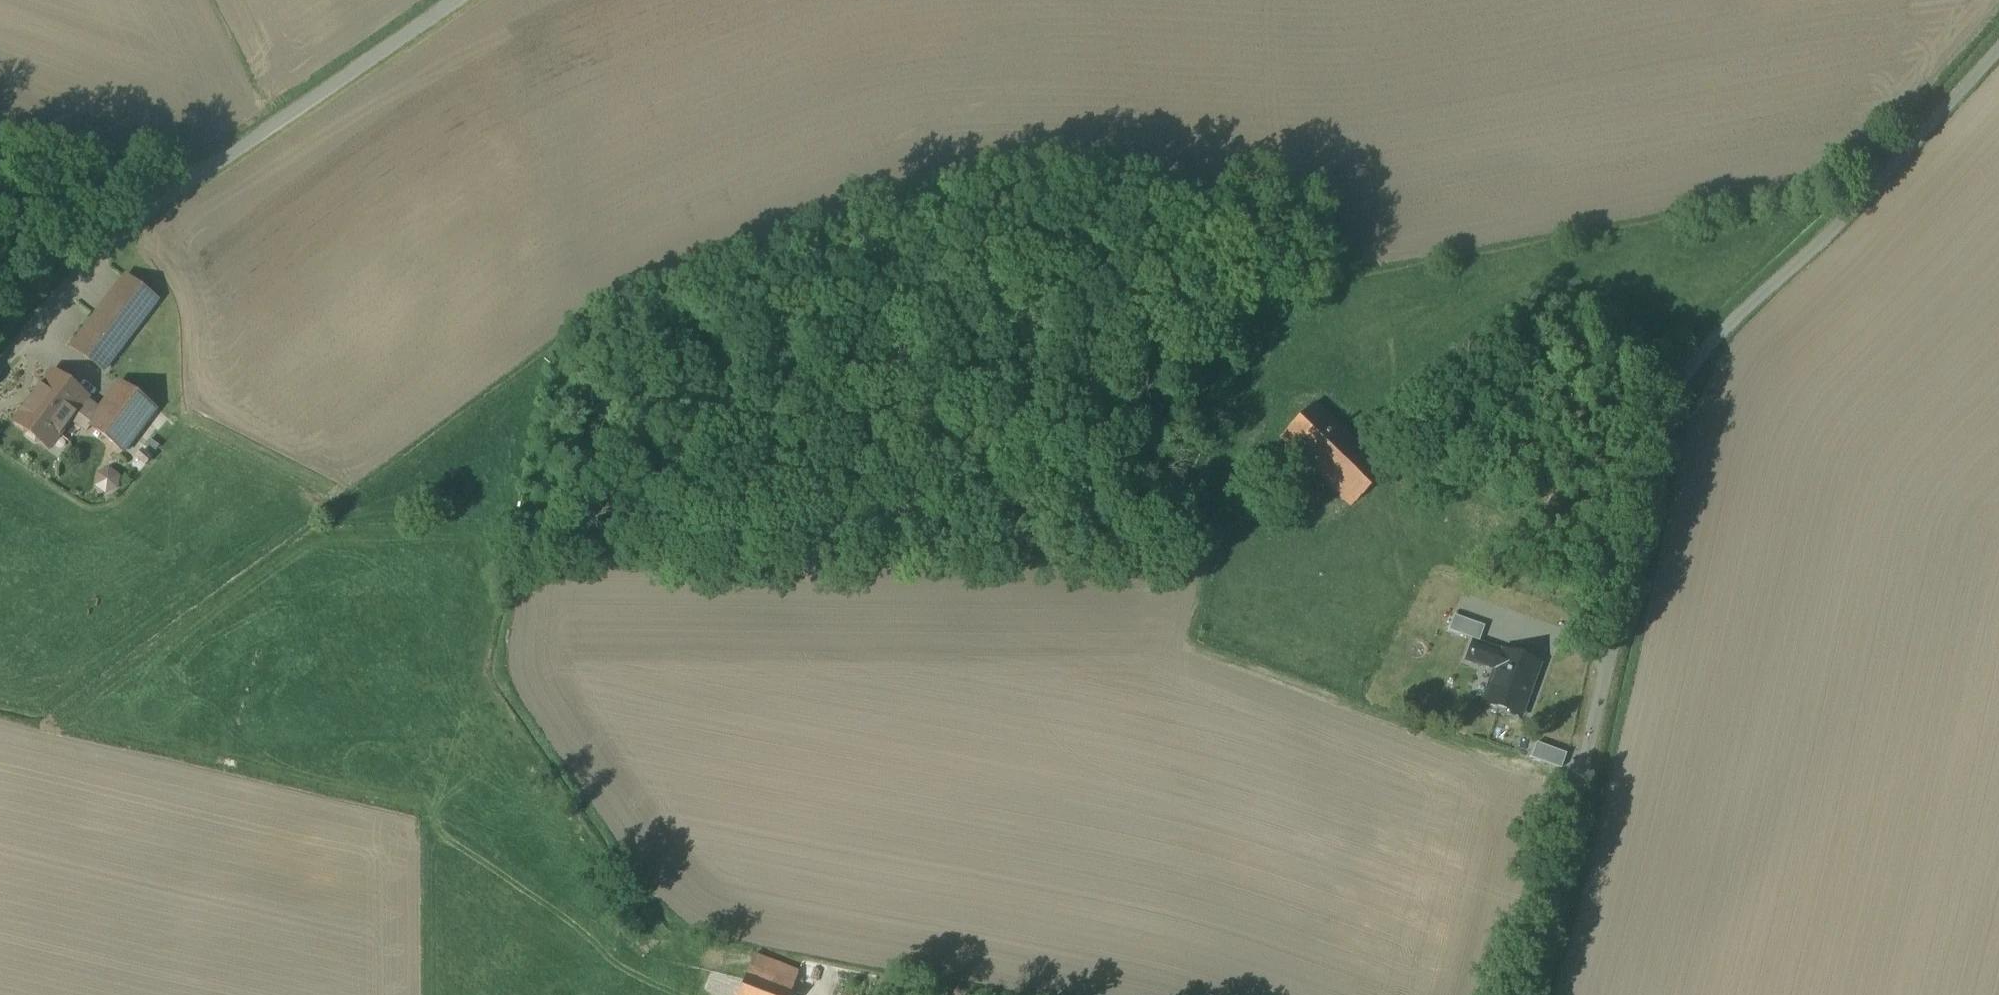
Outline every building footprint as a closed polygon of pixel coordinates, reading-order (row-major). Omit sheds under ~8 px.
[(123,275),(65,349),(106,381),(164,305),(123,275)] [(50,371),(9,423),(50,456),(72,427),(92,399),(50,371)] [(161,413),(117,383),(102,406),(92,399),(72,427),(125,463),(161,413)] [(1315,398),(1272,440),(1346,515),(1389,473),(1315,398)] [(96,475),(101,494),(120,489),(116,470),(96,475)] [(1454,614),(1448,630),(1480,641),(1486,625),(1454,614)] [(1543,666),(1470,641),(1459,670),(1487,679),(1480,707),(1523,723),(1543,666)] [(735,994),(792,994),(796,982),(744,966),(735,994)]
